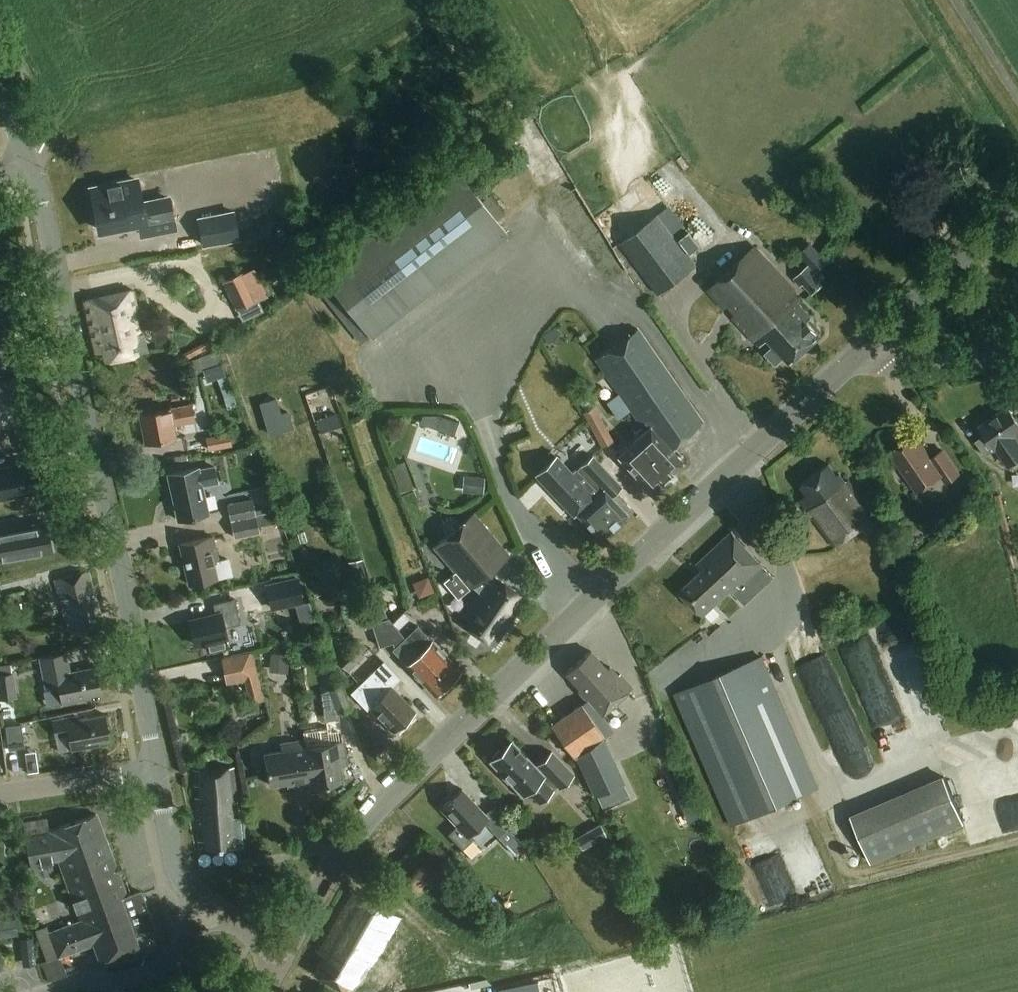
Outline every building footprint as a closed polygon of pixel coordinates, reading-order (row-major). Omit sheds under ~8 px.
[(329,267),(322,276),(371,338),(453,274),(507,232),(457,170),(329,267)] [(175,229),(170,202),(144,207),(139,183),(92,192),(100,231),(140,224),(142,235),(175,229)] [(617,242),(641,274),(656,293),(696,264),(674,232),(683,226),(668,204),(658,211),(617,242)] [(234,210),(196,217),(202,246),(239,238),(234,210)] [(768,338),(775,345),(767,353),(777,363),(785,356),(791,362),(818,337),(820,327),(810,317),(811,315),(797,300),(800,297),(754,248),(709,290),(761,344),(768,338)] [(812,294),(823,284),(813,274),(816,272),(809,264),(794,278),(800,286),(803,284),(812,294)] [(222,282),(236,311),(256,301),(243,272),(222,282)] [(142,336),(132,292),(83,303),(94,354),(103,352),(105,362),(137,355),(136,354),(146,352),(142,335),(142,336)] [(0,318),(0,351),(14,348),(8,321),(1,322),(0,318)] [(548,344),(560,334),(555,327),(543,337),(548,344)] [(648,422),(653,428),(674,449),(703,422),(639,330),(598,360),(644,425),(648,422)] [(208,354),(185,362),(189,374),(203,370),(212,367),(216,379),(226,376),(218,351),(208,354)] [(27,422),(21,389),(14,390),(13,385),(1,387),(1,391),(0,392),(0,428),(27,422)] [(277,398),(259,403),(268,430),(292,422),(289,411),(281,413),(277,398)] [(196,419),(193,404),(171,409),(171,408),(141,414),(147,444),(177,438),(174,424),(196,419)] [(997,449),(1008,465),(1017,459),(1017,421),(1008,406),(979,426),(985,434),(976,440),(987,456),(997,449)] [(329,439),(351,431),(342,408),(321,416),(329,439)] [(604,449),(615,442),(596,408),(585,414),(604,449)] [(437,414),(433,428),(454,435),(458,424),(458,422),(437,414)] [(674,449),(653,428),(620,458),(652,492),(684,462),(674,449)] [(229,432),(205,437),(208,450),(232,446),(229,432)] [(931,459),(915,435),(890,452),(917,491),(941,475),(946,482),(959,474),(943,451),(931,459)] [(623,487),(594,456),(575,475),(557,457),(538,477),(577,517),(580,514),(600,535),(607,536),(609,536),(635,511),(618,493),(623,487)] [(41,492),(35,461),(0,468),(0,500),(41,492)] [(837,476),(828,465),(800,485),(808,496),(800,501),(808,511),(809,510),(813,515),(811,516),(834,546),(875,515),(849,480),(845,483),(839,475),(837,476)] [(406,466),(393,470),(400,493),(414,488),(406,466)] [(217,482),(213,467),(198,470),(198,468),(167,475),(177,521),(208,514),(202,486),(217,482)] [(462,474),(461,491),(482,492),(483,476),(462,474)] [(232,519),(257,514),(255,497),(229,502),(232,519)] [(266,514),(268,524),(279,522),(277,511),(266,514)] [(257,514),(232,519),(236,536),(261,531),(257,514)] [(474,515),(437,548),(456,571),(471,589),(473,588),(484,578),(508,556),(474,515)] [(2,561),(17,558),(52,551),(46,524),(0,534),(0,562),(2,561)] [(703,570),(681,591),(704,616),(731,591),(734,594),(756,574),(766,585),(775,577),(764,566),(732,532),(698,564),(703,570)] [(212,537),(180,545),(189,584),(216,578),(232,575),(229,558),(218,560),(212,537)] [(881,562),(888,560),(881,539),(873,541),(881,562)] [(362,559),(348,562),(350,573),(364,570),(362,559)] [(100,612),(89,572),(55,581),(69,632),(96,625),(93,614),(100,612)] [(265,584),(271,609),(304,601),(298,576),(265,584)] [(523,597),(493,576),(464,618),(471,623),(467,628),(496,648),(520,613),(515,609),(523,597)] [(216,615),(189,621),(195,645),(205,642),(207,651),(227,646),(225,638),(227,637),(224,627),(240,624),(234,600),(214,604),(216,615)] [(309,602),(295,606),(301,625),(315,621),(309,602)] [(377,603),(365,607),(370,620),(382,616),(377,603)] [(418,628),(406,640),(448,683),(450,681),(456,680),(459,677),(459,673),(461,671),(448,658),(448,653),(445,649),(441,650),(432,641),(431,642),(418,628)] [(448,683),(406,640),(395,651),(408,665),(407,666),(416,675),(416,679),(418,682),(422,681),(436,695),(448,683)] [(347,672),(364,656),(351,643),(335,659),(347,672)] [(229,655),(231,664),(235,677),(256,671),(250,649),(229,655)] [(272,652),(270,670),(289,672),(291,653),(272,652)] [(70,672),(66,653),(40,658),(46,689),(59,687),(62,703),(91,697),(90,694),(101,692),(96,667),(70,672)] [(576,758),(595,797),(624,783),(600,735),(608,727),(600,717),(631,690),(619,677),(618,678),(610,669),(607,672),(590,653),(566,674),(579,689),(577,691),(586,700),(553,725),(576,758)] [(729,824),(816,787),(760,656),(673,693),(729,824)] [(404,725),(416,713),(392,688),(400,681),(384,664),(353,693),(369,708),(371,706),(373,707),(374,712),(377,716),(381,716),(396,731),(397,730),(399,733),(406,727),(404,725)] [(12,673),(11,665),(0,666),(0,699),(1,699),(3,712),(16,710),(14,697),(16,697),(12,673)] [(340,714),(352,709),(343,686),(331,690),(333,696),(340,714)] [(340,714),(333,696),(322,696),(329,737),(343,735),(340,714)] [(99,742),(110,739),(105,714),(79,719),(78,715),(52,720),(55,736),(68,734),(71,750),(100,744),(99,742)] [(9,749),(25,747),(21,723),(0,726),(0,728),(3,750),(9,749)] [(1017,747),(1017,724),(1005,727),(1011,749),(1017,747)] [(312,783),(312,787),(344,782),(340,757),(347,755),(343,735),(329,737),(330,744),(307,748),(306,748),(312,783)] [(299,785),(312,783),(306,748),(307,748),(306,741),(281,745),(282,752),(265,754),(271,786),(298,781),(299,785)] [(543,776),(512,743),(502,752),(500,750),(493,757),(495,759),(492,762),(503,775),(501,777),(508,784),(510,782),(523,796),(528,791),(540,804),(553,791),(541,778),(543,776)] [(37,766),(27,768),(28,775),(38,774),(37,766)] [(239,818),(234,769),(194,771),(194,787),(204,786),(205,799),(196,800),(200,842),(208,842),(208,850),(243,848),(243,847),(241,837),(245,837),(244,824),(241,824),(240,818),(239,818)] [(941,772),(848,812),(870,862),(963,822),(941,772)] [(442,809),(458,826),(449,834),(463,849),(473,840),(469,836),(484,822),(499,838),(509,828),(494,807),(485,813),(462,789),(442,809)] [(50,831),(25,836),(31,865),(58,861),(80,922),(49,933),(58,958),(93,945),(100,962),(139,947),(135,937),(156,929),(142,891),(127,896),(112,855),(107,857),(102,845),(106,843),(96,815),(50,831)] [(23,823),(25,836),(50,831),(47,818),(23,823)] [(600,824),(587,831),(593,843),(606,836),(600,824)] [(542,836),(541,841),(543,847),(548,848),(554,846),(556,840),(553,835),(548,834),(542,836)] [(517,836),(507,846),(515,855),(521,849),(525,845),(517,836)] [(449,865),(424,839),(388,874),(414,900),(449,865)] [(352,889),(317,949),(328,954),(316,974),(347,991),(350,991),(358,977),(360,978),(368,965),(370,966),(375,958),(377,959),(401,918),(352,889)] [(18,937),(16,919),(0,921),(0,939),(18,937)] [(36,931),(47,960),(56,957),(45,927),(36,931)] [(499,991),(540,991),(538,981),(499,989),(499,991)]
